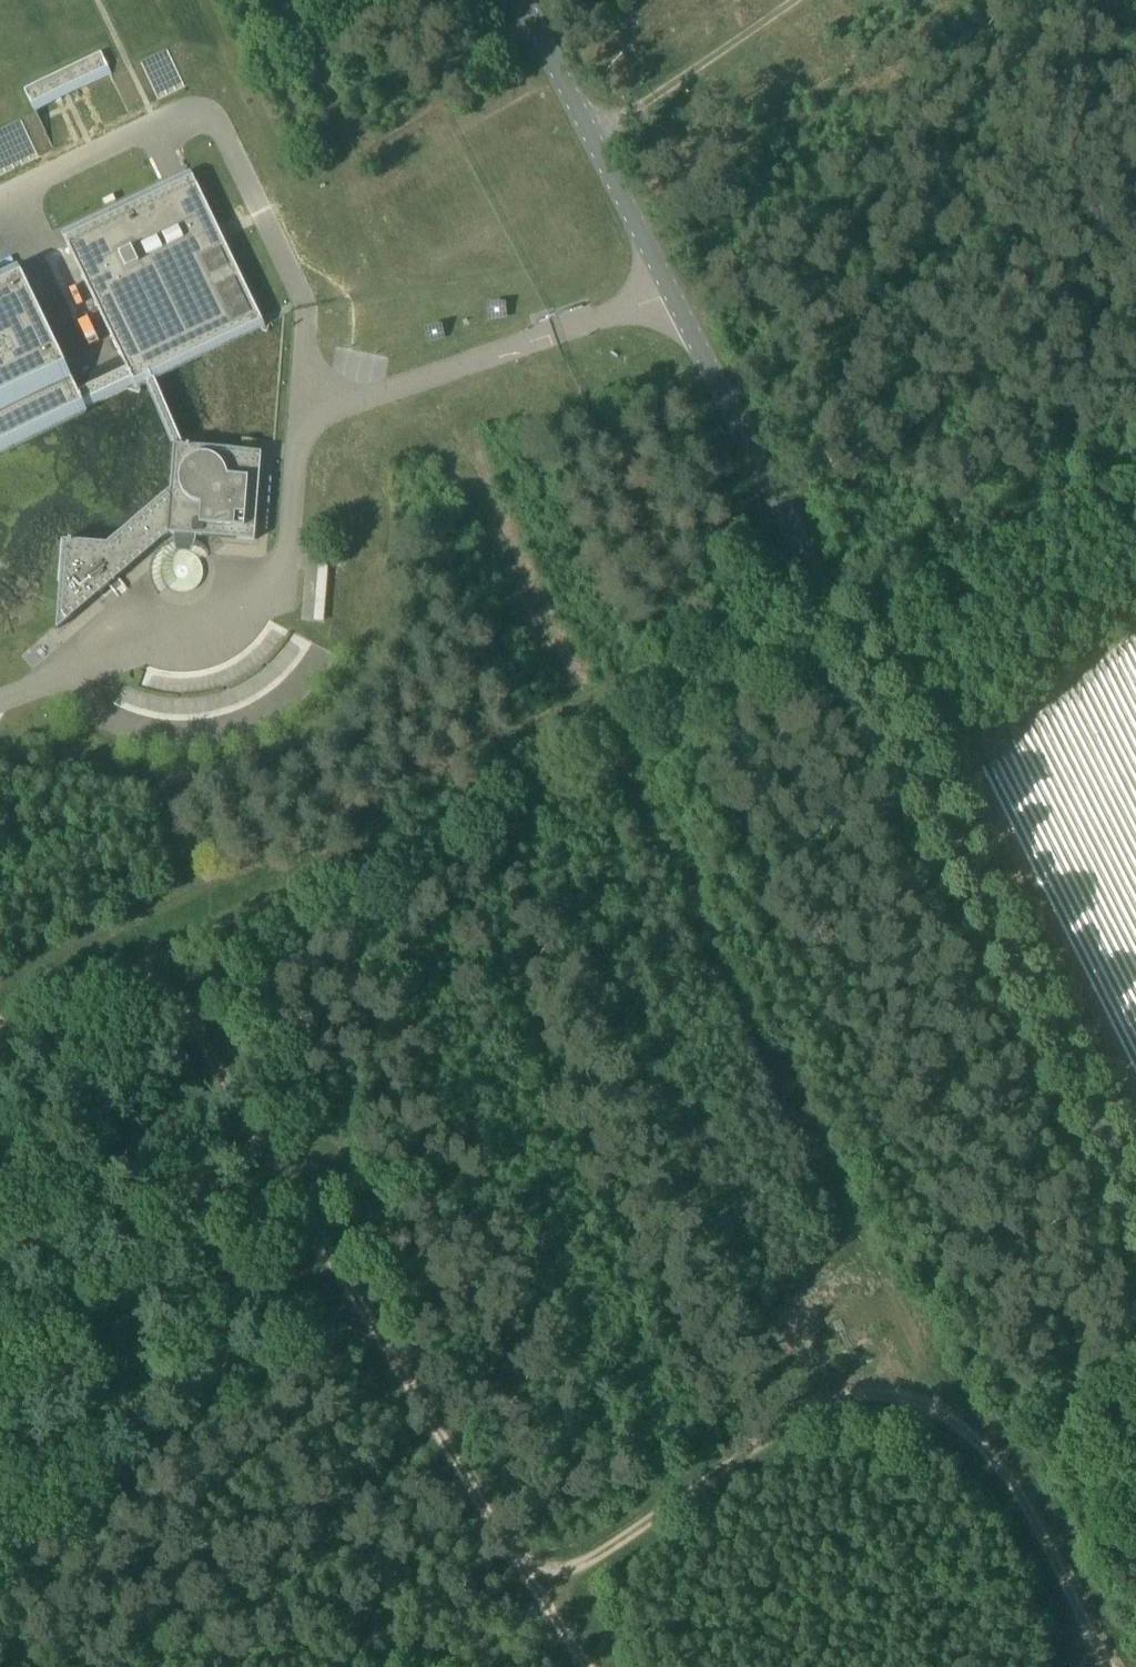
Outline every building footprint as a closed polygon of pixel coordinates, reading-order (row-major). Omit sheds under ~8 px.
[(102,52),(25,89),(33,104),(36,110),(112,74),(102,52)] [(196,536),(255,541),(262,453),(244,453),(185,452),(155,380),(266,327),(196,182),(68,244),(122,356),(72,380),(21,273),(0,283),(0,454),(145,386),(173,457),(171,493),(107,547),(64,543),(61,584),(58,630),(168,534),(175,535),(177,553),(194,551),(196,536)] [(140,709),(203,711),(203,697),(141,695),(140,709)]
